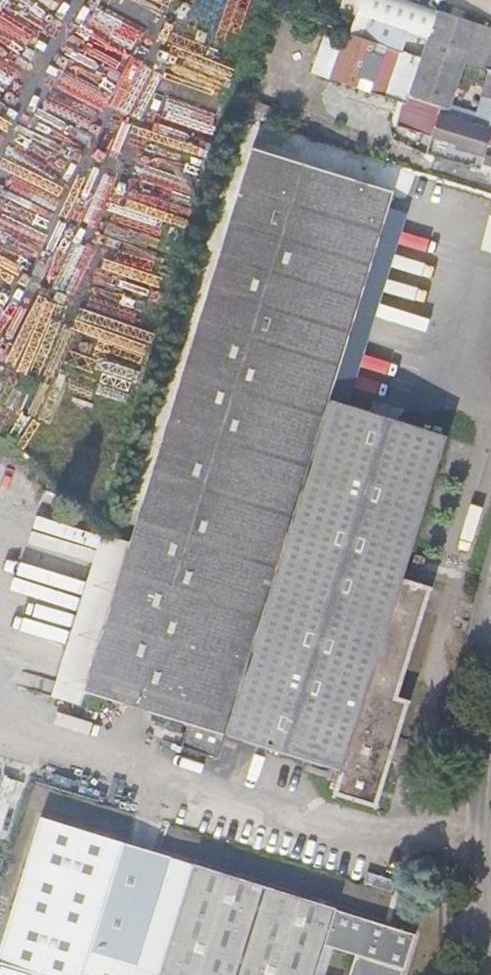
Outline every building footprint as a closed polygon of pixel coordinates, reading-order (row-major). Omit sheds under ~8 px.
[(438,10),(407,0),(363,0),(357,16),(360,17),(355,35),(423,57),(438,10)] [(438,10),(423,57),(355,35),(349,33),(335,76),(408,99),(400,122),(433,133),(434,130),(460,139),(458,147),(485,155),(483,162),(490,165),(490,27),(438,10)] [(393,191),(252,147),(130,543),(84,692),(188,724),(182,746),(217,757),(224,735),(333,769),(340,771),(337,781),(333,793),(376,806),(409,701),(397,697),(431,587),(401,578),(446,435),(329,399),(393,191)] [(483,162),(480,170),(490,173),(490,165),(483,162)] [(84,692),(130,543),(102,535),(51,699),(79,707),(84,692)] [(420,574),(425,557),(414,554),(410,571),(420,574)] [(337,781),(340,771),(333,769),(330,779),(337,781)] [(415,934),(335,910),(336,909),(170,857),(122,843),(39,817),(0,944),(0,963),(40,974),(402,974),(415,934)]
